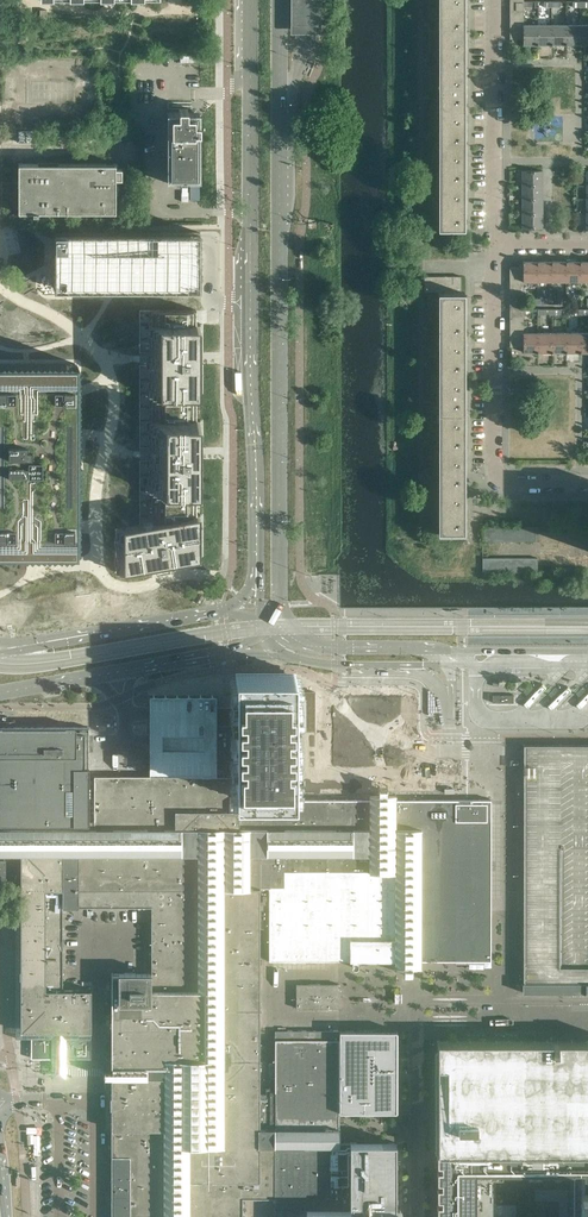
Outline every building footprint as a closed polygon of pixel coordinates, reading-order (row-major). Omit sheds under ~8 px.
[(290,33),(321,33),(321,0),(290,0),(290,33)] [(438,32),(464,32),(464,10),(465,10),(465,4),(464,4),(464,0),(438,0),(438,32)] [(538,24),(523,24),(523,31),(523,38),(523,44),(538,44),(538,24)] [(552,24),(538,24),(538,44),(552,44),(552,24)] [(566,24),(552,24),(552,44),(566,44),(566,24)] [(581,24),(566,24),(566,44),(581,44),(581,24)] [(438,32),(438,70),(464,70),(464,54),(465,54),(465,47),(464,47),(464,32),(438,32)] [(438,70),(438,108),(464,109),(464,92),(465,92),(465,86),(464,86),(464,70),(438,70)] [(188,108),(179,108),(179,111),(167,111),(167,177),(181,176),(181,187),(186,187),(186,182),(186,177),(200,177),(200,131),(200,122),(195,122),(195,119),(191,115),(188,115),(188,108)] [(438,108),(438,146),(464,146),(464,130),(465,130),(465,124),(464,123),(464,109),(438,108)] [(18,142),(33,142),(33,130),(18,130),(18,142)] [(438,146),(438,184),(464,184),(464,168),(465,168),(465,161),(464,161),(464,146),(438,146)] [(18,211),(33,211),(33,213),(38,213),(39,211),(116,211),(116,178),(122,178),(122,167),(116,167),(116,163),(18,163),(18,211)] [(522,170),(522,185),(543,185),(543,170),(522,170)] [(464,184),(438,184),(438,228),(464,228),(464,206),(465,206),(465,200),(464,199),(464,184)] [(543,185),(522,185),(522,199),(543,199),(543,185)] [(543,199),(522,199),(522,213),(543,213),(543,199)] [(543,213),(522,213),(522,227),(543,227),(543,213)] [(200,288),(199,232),(55,232),(55,288),(200,288)] [(523,261),(523,266),(523,274),(523,280),(524,280),(537,280),(537,261),(523,261)] [(537,261),(537,280),(552,280),(552,261),(537,261)] [(566,261),(552,261),(552,280),(566,280),(566,261)] [(566,261),(566,280),(580,280),(580,261),(566,261)] [(438,291),(438,336),(464,336),(464,314),(465,314),(465,308),(464,308),(464,292),(461,291),(453,291),(446,291),(439,291),(438,291)] [(139,523),(115,527),(115,571),(150,565),(158,564),(166,562),(174,561),(200,556),(200,546),(200,513),(200,488),(200,459),(200,447),(200,418),(200,393),(200,363),(200,352),(200,323),(196,323),(196,309),(139,309),(139,523)] [(524,310),(510,310),(510,317),(524,317),(524,314),(532,314),(532,309),(524,309),(524,310)] [(524,332),(523,332),(523,339),(523,346),(523,352),(538,352),(538,332),(529,332),(529,325),(524,324),(524,332)] [(552,332),(538,332),(538,352),(552,352),(552,332)] [(567,332),(552,332),(552,352),(566,352),(567,332)] [(567,332),(566,352),(580,352),(581,332),(567,332)] [(464,336),(438,336),(438,374),(464,374),(464,358),(465,358),(465,352),(464,351),(464,336)] [(46,553),(75,553),(79,549),(79,366),(75,363),(0,363),(0,553),(46,553)] [(464,374),(438,374),(438,412),(464,412),(464,396),(465,396),(466,389),(464,390),(464,374)] [(438,412),(438,450),(465,450),(465,434),(466,434),(465,428),(464,428),(464,412),(438,412)] [(465,450),(438,450),(438,488),(465,488),(465,472),(465,465),(464,465),(465,450)] [(465,488),(438,488),(438,532),(465,531),(465,510),(466,510),(466,503),(465,503),(465,488)] [(295,671),(235,671),(235,707),(240,707),(240,724),(235,724),(235,733),(235,741),(235,758),(235,767),(235,796),(295,796),(295,787),(295,777),(295,767),(295,758),(295,748),(295,738),(295,730),(314,730),(314,691),(295,691),(295,681),(295,676),(295,671)] [(533,687),(530,684),(524,691),(526,693),(533,687)] [(558,689),(555,686),(548,693),(551,696),(558,689)] [(586,688),(583,686),(576,693),(578,696),(586,688)] [(216,695),(149,695),(149,706),(149,721),(149,734),(149,768),(149,774),(216,774),(216,724),(235,724),(240,724),(240,707),(235,707),(216,707),(216,695)] [(243,1196),(243,1190),(250,1190),(250,1197),(268,1197),(275,1197),(275,1208),(299,1208),(300,1208),(306,1208),(350,1208),(350,1142),(347,1142),(342,1142),(339,1142),(339,1124),(339,1118),(339,1038),(339,1030),(275,1030),(275,1038),(275,1076),(270,1076),(270,1087),(266,1087),(266,1094),(260,1094),(260,1076),(260,1053),(260,1036),(260,1008),(260,979),(260,956),(260,938),(260,927),(269,927),(269,959),(339,960),(352,960),(352,964),(353,966),(355,967),(358,966),(359,964),(359,960),(395,960),(396,960),(420,960),(422,960),(491,960),(491,874),(491,799),(439,799),(396,799),(389,799),(377,798),(369,798),(294,799),(235,799),(235,796),(235,775),(234,775),(216,775),(198,775),(176,775),(164,775),(147,775),(130,775),(112,775),(89,775),(89,746),(89,745),(90,745),(90,737),(89,737),(89,727),(74,727),(0,727),(0,824),(1,824),(1,827),(1,854),(4,854),(4,859),(4,864),(0,864),(0,888),(11,888),(11,884),(16,883),(17,884),(17,878),(22,878),(26,878),(26,882),(26,928),(26,935),(26,945),(26,957),(26,991),(26,1026),(67,1026),(91,1026),(92,989),(85,989),(67,989),(63,989),(63,985),(63,956),(63,945),(63,928),(63,907),(79,907),(96,907),(113,907),(130,906),(147,906),(152,906),(152,911),(152,922),(152,927),(152,939),(152,956),(152,968),(152,972),(115,972),(111,972),(112,1053),(112,1066),(112,1076),(112,1087),(112,1093),(112,1099),(111,1099),(112,1110),(112,1133),(112,1148),(112,1156),(112,1179),(112,1196),(112,1216),(243,1216),(243,1196)] [(523,743),(523,763),(523,992),(583,992),(587,992),(587,744),(523,743)] [(321,984),(296,984),(296,1008),(320,1008),(321,984)] [(339,984),(321,984),(320,1008),(339,1007),(339,984)] [(397,1030),(339,1030),(339,1111),(397,1111),(397,1030)] [(50,1037),(32,1038),(32,1039),(32,1056),(32,1057),(33,1057),(50,1057),(51,1057),(51,1056),(51,1050),(51,1039),(50,1037)] [(66,1038),(66,1057),(67,1057),(90,1057),(91,1057),(91,1056),(91,1038),(90,1037),(67,1037),(66,1038)] [(436,1052),(436,1054),(437,1054),(437,1087),(437,1090),(437,1102),(437,1109),(437,1126),(437,1150),(436,1150),(436,1151),(437,1151),(437,1216),(587,1216),(587,1040),(504,1040),(437,1040),(437,1052),(436,1052)] [(306,1208),(306,1216),(401,1216),(401,1208),(396,1208),(396,1182),(396,1142),(379,1142),(369,1142),(361,1142),(350,1142),(350,1208),(306,1208)]
